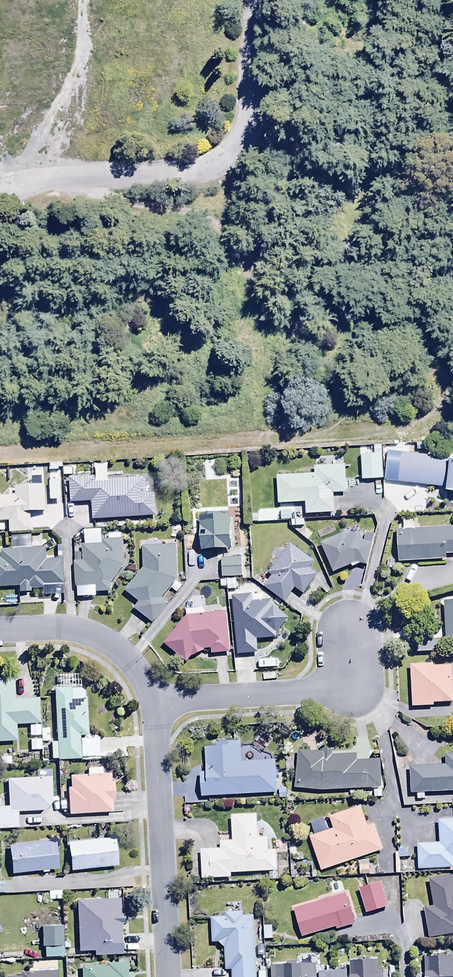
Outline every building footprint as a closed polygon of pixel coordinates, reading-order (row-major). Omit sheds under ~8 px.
[(399,484),(448,489),(448,491),(452,492),(452,460),(402,454),(399,484)] [(384,480),(383,455),(361,456),(362,481),(384,480)] [(346,480),(346,466),(315,466),(315,476),(278,477),(279,506),(306,505),(306,515),(334,515),(334,495),(349,494),(348,480),(346,480)] [(61,467),(50,467),(51,487),(62,487),(61,467)] [(93,521),(155,519),(154,494),(147,494),(146,479),(97,481),(96,479),(70,479),(71,504),(93,504),(93,521)] [(46,502),(54,502),(54,490),(46,490),(46,487),(16,488),(16,498),(0,498),(0,524),(8,523),(9,534),(32,533),(31,514),(47,514),(46,502)] [(232,518),(201,519),(202,553),(228,552),(228,550),(233,550),(232,518)] [(341,537),(321,545),(334,575),(358,563),(368,566),(377,536),(367,533),(364,543),(361,542),(362,535),(358,527),(339,534),(341,537)] [(447,562),(446,556),(452,555),(452,528),(398,532),(400,565),(447,562)] [(74,563),(76,589),(95,589),(95,594),(112,594),(112,581),(126,567),(124,541),(122,541),(122,535),(109,536),(109,541),(103,541),(103,546),(83,547),(83,563),(74,563)] [(291,546),(268,575),(272,578),(264,588),(285,604),(295,591),(303,596),(318,577),(309,570),(315,563),(291,546)] [(177,582),(176,548),(143,548),(143,569),(124,593),(138,604),(132,611),(153,627),(171,604),(164,599),(177,582)] [(44,549),(0,551),(0,552),(0,560),(0,590),(19,589),(19,595),(31,594),(31,591),(43,590),(43,587),(62,586),(61,561),(45,561),(44,549)] [(242,559),(221,560),(222,579),(243,578),(242,559)] [(253,603),(253,597),(233,598),(238,657),(258,655),(257,641),(277,639),(276,634),(289,621),(274,607),(274,602),(253,603)] [(445,604),(447,644),(452,643),(452,603),(445,604)] [(187,664),(193,657),(196,659),(205,651),(212,650),(212,656),(229,655),(227,615),(204,616),(204,610),(187,611),(188,618),(165,646),(187,664)] [(416,641),(416,654),(444,654),(444,641),(416,641)] [(412,666),(412,710),(434,709),(434,705),(452,705),(452,668),(435,668),(435,666),(412,666)] [(0,682),(0,744),(17,744),(16,727),(40,726),(39,700),(14,701),(13,681),(0,682)] [(68,691),(55,691),(57,744),(52,744),(52,761),(58,761),(58,763),(81,762),(80,737),(88,737),(87,700),(85,701),(85,693),(80,690),(79,686),(68,686),(68,691)] [(50,730),(41,730),(42,743),(50,743),(50,730)] [(207,774),(201,774),(202,799),(277,795),(276,762),(242,763),(241,744),(217,745),(217,749),(205,750),(207,774)] [(294,791),(325,793),(383,790),(381,762),(357,763),(357,757),(332,758),(333,752),(324,751),(323,755),(299,752),(294,791)] [(411,796),(452,794),(452,757),(446,757),(447,767),(410,768),(411,796)] [(8,782),(9,808),(0,809),(0,832),(20,831),(18,814),(54,811),(51,770),(37,771),(38,779),(8,782)] [(71,789),(68,789),(70,817),(113,815),(113,803),(116,803),(115,783),(112,784),(111,776),(103,776),(102,770),(81,771),(81,778),(71,778),(71,789)] [(310,839),(321,873),(385,852),(376,826),(369,828),(362,808),(330,819),(334,831),(329,832),(325,818),(310,823),(315,838),(310,839)] [(269,854),(269,840),(258,841),(257,816),(232,817),(233,844),(221,844),(221,851),(202,852),(202,880),(232,880),(232,875),(278,874),(277,854),(269,854)] [(440,822),(440,845),(418,846),(420,871),(452,870),(452,822),(440,822)] [(116,839),(68,844),(71,873),(119,868),(116,839)] [(9,847),(12,876),(59,871),(56,842),(9,847)] [(430,882),(434,909),(425,911),(431,941),(452,937),(452,878),(430,882)] [(381,884),(359,891),(367,916),(389,909),(381,884)] [(108,901),(77,902),(79,954),(95,953),(95,958),(123,956),(122,925),(125,925),(124,916),(121,916),(120,891),(108,892),(108,901)] [(49,892),(49,902),(63,901),(63,892),(49,892)] [(345,895),(293,911),(303,939),(337,929),(338,931),(355,926),(345,895)] [(212,919),(213,945),(220,945),(225,950),(226,972),(232,972),(232,976),(257,976),(255,917),(244,917),(244,913),(226,914),(226,919),(212,919)] [(45,949),(46,959),(64,959),(63,928),(42,929),(43,949),(45,949)] [(273,928),(264,928),(265,942),(273,942),(273,928)] [(425,960),(426,976),(452,976),(452,959),(425,960)] [(127,964),(107,965),(107,967),(82,969),(82,976),(127,976),(127,964)] [(280,968),(280,976),(314,976),(314,975),(308,975),(308,964),(287,965),(287,968),(280,968)] [(351,965),(352,976),(381,976),(380,970),(376,970),(376,964),(351,965)]
